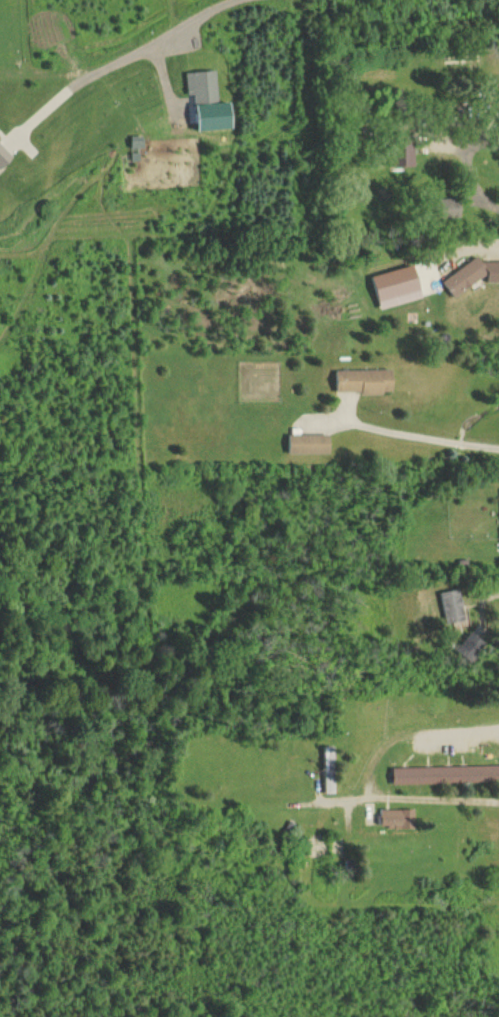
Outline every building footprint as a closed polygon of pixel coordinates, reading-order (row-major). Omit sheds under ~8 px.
[(229,128),(227,101),(215,102),(213,70),(183,71),(184,95),(193,94),(195,130),(229,128)] [(395,166),(411,166),(410,140),(395,141),(395,166)] [(498,282),(498,261),(478,261),(475,256),(440,281),(451,297),(482,276),(486,282),(498,282)] [(379,309),(420,297),(411,264),(369,277),(379,309)] [(333,393),(390,392),(390,369),(333,370),(333,393)] [(286,453),(327,453),(327,434),(286,434),(286,453)] [(464,619),(456,588),(437,593),(444,624),(464,619)] [(484,643),(468,632),(455,652),(471,662),(484,643)] [(391,784),(498,782),(498,765),(390,767),(391,784)] [(333,793),(332,772),(323,773),(323,793),(333,793)] [(412,809),(378,809),(379,828),(412,828),(412,809)]
